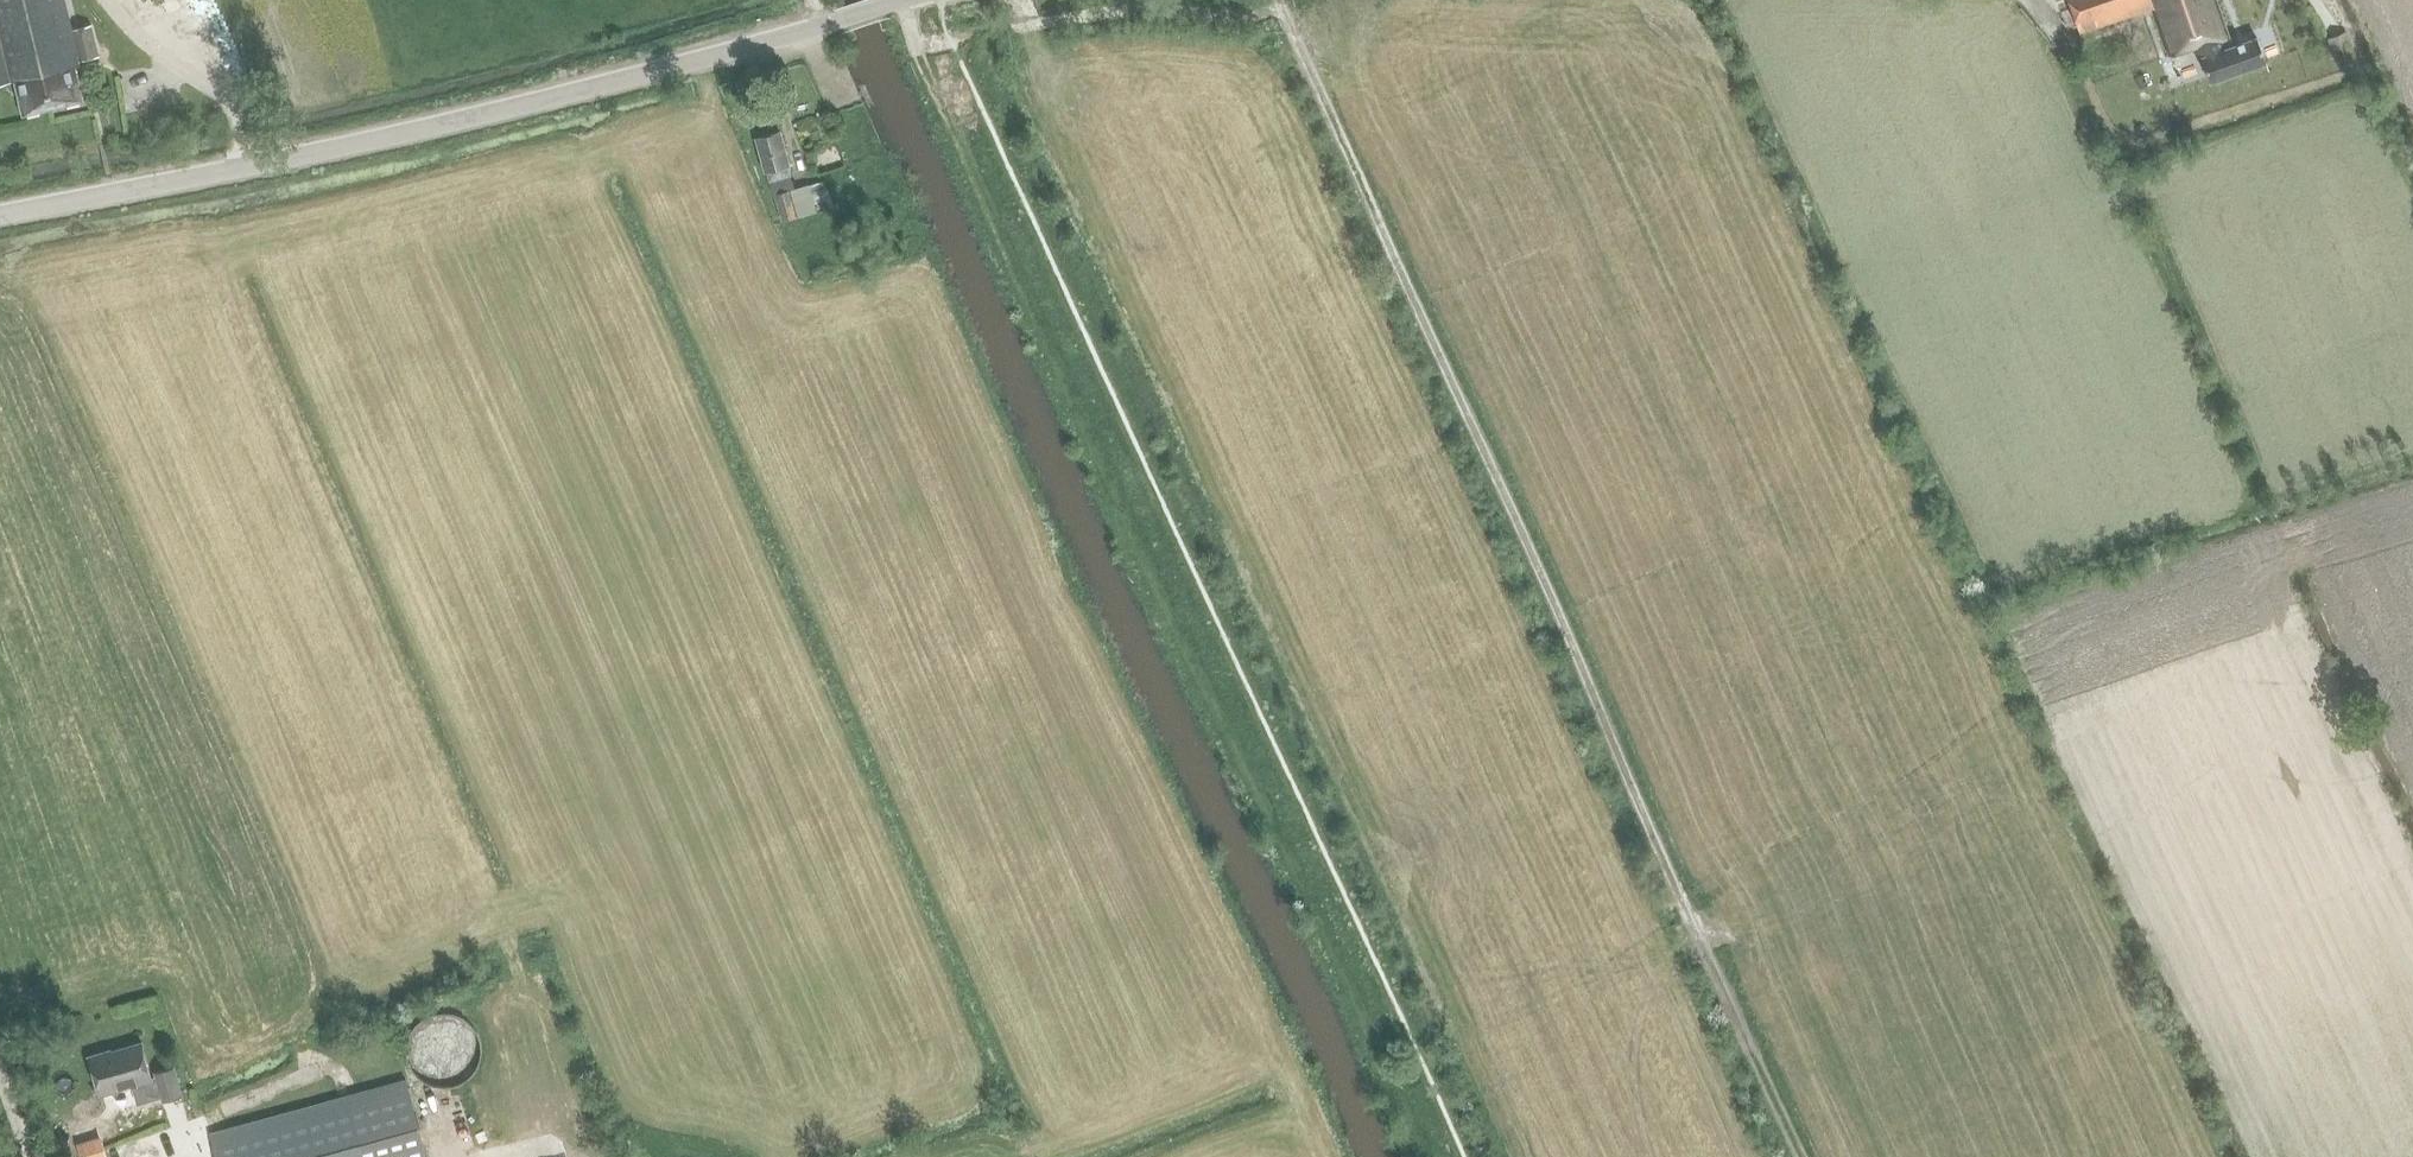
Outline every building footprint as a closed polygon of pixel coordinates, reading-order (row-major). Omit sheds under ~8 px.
[(71,29),(64,0),(0,0),(0,84),(18,79),(26,115),(80,102),(75,81),(79,80),(76,66),(79,66),(78,61),(99,56),(91,25),(71,29)] [(2160,28),(2170,56),(2193,48),(2196,57),(2199,56),(2208,82),(2266,62),(2257,36),(2223,48),(2221,41),(2225,40),(2212,0),(2067,0),(2078,32),(2153,7),(2160,28)] [(2356,60),(2345,32),(2325,39),(2336,67),(2356,60)] [(768,181),(791,175),(779,131),(755,137),(765,171),(765,170),(768,181)] [(794,187),(790,176),(769,182),(780,221),(830,208),(823,180),(794,187)] [(164,1102),(182,1097),(173,1066),(154,1072),(156,1078),(151,1079),(141,1043),(112,1051),(112,1049),(88,1056),(99,1095),(132,1086),(137,1104),(162,1097),(164,1102)] [(346,1097),(363,1156),(428,1156),(407,1080),(346,1097)] [(346,1097),(211,1135),(217,1156),(363,1156),(346,1097)]
